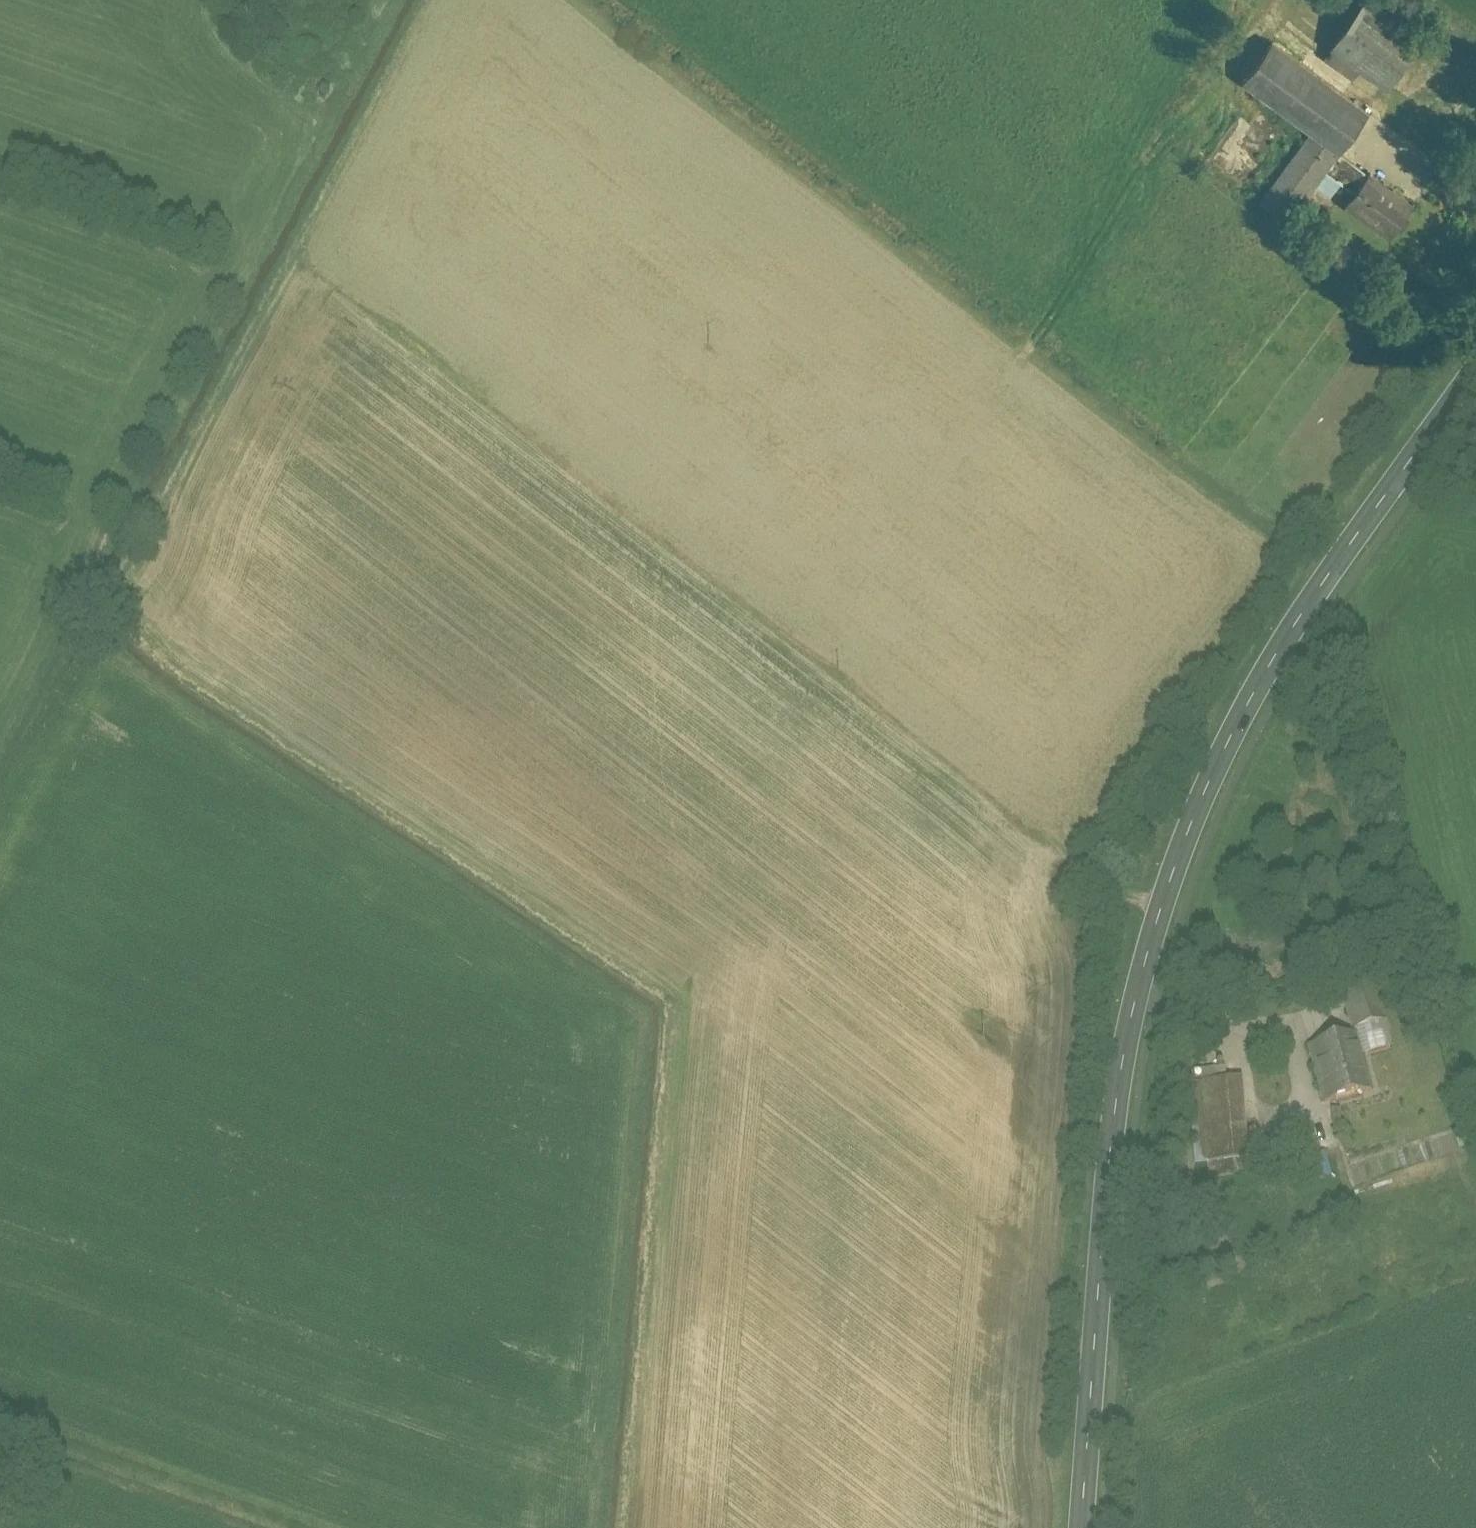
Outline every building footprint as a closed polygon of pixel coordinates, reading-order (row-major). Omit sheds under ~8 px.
[(1333,44),(1386,81),(1426,26),(1390,0),(1365,0),(1333,44)] [(1368,106),(1274,39),(1246,78),(1314,126),(1341,145),(1368,106)] [(1341,145),(1314,126),(1265,195),(1292,213),(1326,165),(1341,145)] [(1341,145),(1326,165),(1356,187),(1371,166),(1341,145)] [(1349,196),(1395,229),(1417,199),(1371,166),(1356,187),(1349,196)] [(1360,998),(1343,1003),(1351,1030),(1368,1025),(1360,998)] [(1354,1035),(1309,1048),(1325,1104),(1370,1091),(1354,1035)] [(1200,1072),(1201,1085),(1224,1084),(1223,1071),(1200,1072)] [(1224,1084),(1201,1085),(1207,1163),(1246,1160),(1240,1082),(1224,1084)] [(1195,1164),(1207,1163),(1201,1085),(1189,1086),(1195,1164)]
